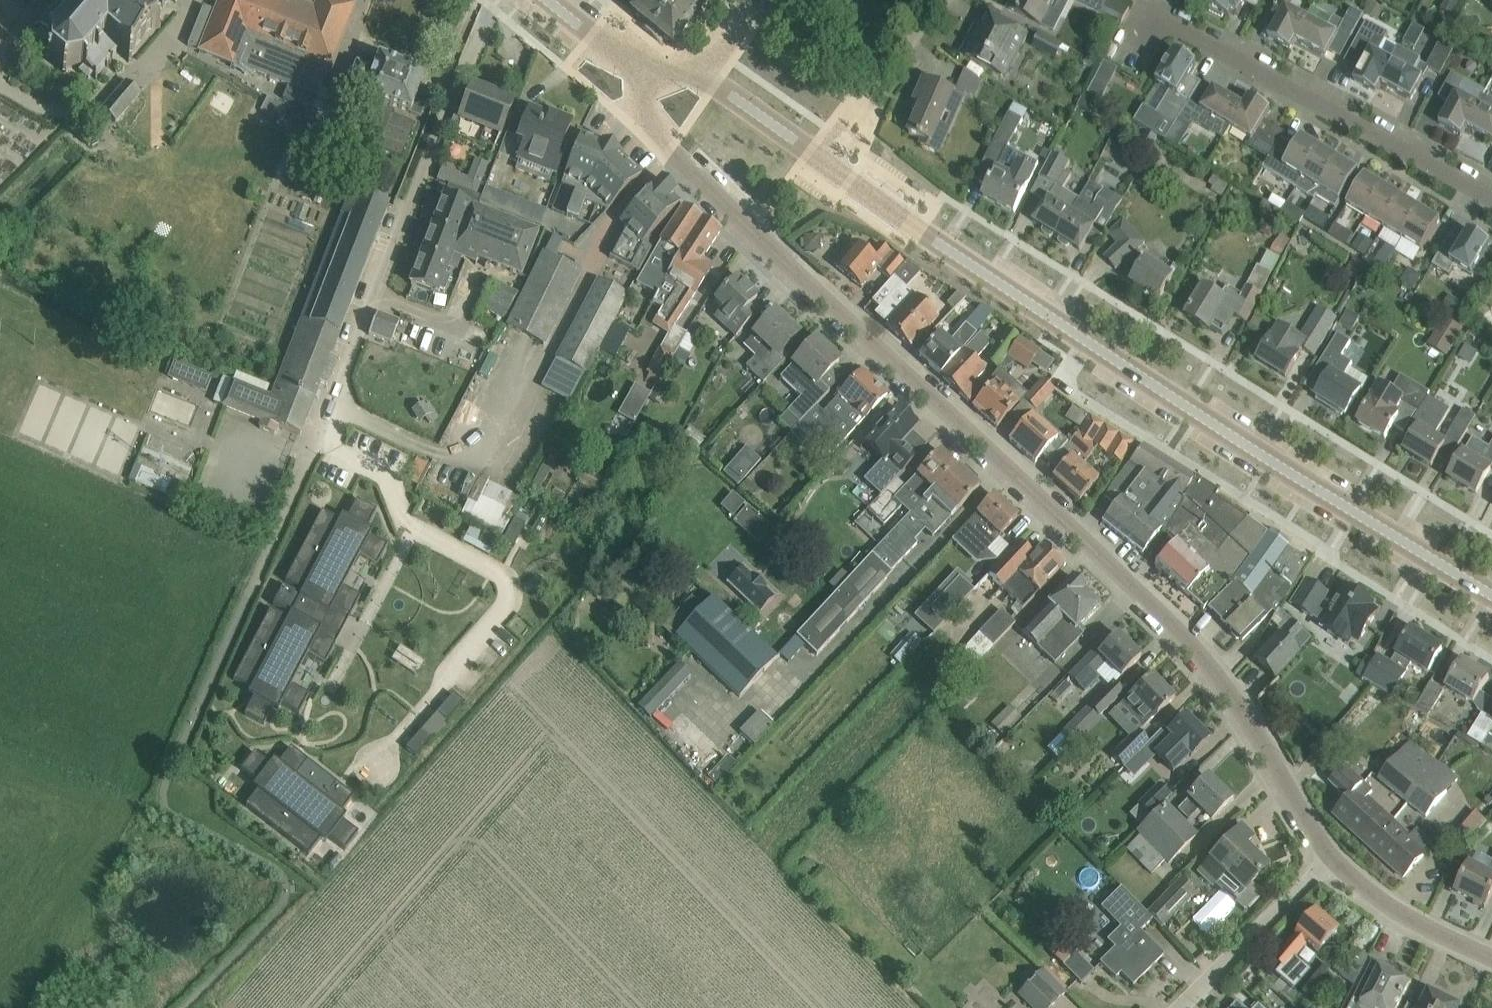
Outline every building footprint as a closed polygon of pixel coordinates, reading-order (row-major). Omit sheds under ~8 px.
[(74,68),(88,80),(97,79),(121,51),(128,57),(129,62),(131,62),(131,57),(155,29),(160,28),(160,25),(154,26),(146,19),(159,3),(162,6),(167,0),(60,0),(61,1),(52,12),(49,10),(47,13),(50,15),(39,28),(32,26),(32,29),(38,29),(34,34),(45,43),(49,39),(51,40),(51,54),(46,56),(48,60),(53,58),(64,67),(62,74),(65,75),(67,69),(74,68)] [(330,65),(354,6),(338,0),(318,0),(314,10),(289,0),(220,0),(215,12),(203,7),(187,46),(231,64),(318,98),(330,65)] [(704,0),(642,0),(632,12),(672,44),(706,2),(704,0)] [(1027,18),(1040,25),(1049,29),(1053,28),(1063,8),(1061,3),(1054,0),(1013,0),(1009,9),(1027,18)] [(1122,23),(1130,9),(1113,0),(1077,0),(1122,23)] [(1208,7),(1211,9),(1209,12),(1223,18),(1224,15),(1229,18),(1232,13),(1238,16),(1245,3),(1257,9),(1262,0),(1212,0),(1208,7)] [(1463,0),(1448,0),(1442,12),(1453,18),(1463,0)] [(1371,4),(1365,15),(1380,23),(1386,12),(1371,4)] [(1291,50),(1296,41),(1308,19),(1285,6),(1268,38),(1291,50)] [(1339,31),(1352,38),(1364,15),(1352,8),(1339,31)] [(966,57),(984,66),(1001,75),(1013,51),(1018,54),(1027,36),(991,18),(981,39),(976,37),(966,57)] [(1308,19),(1296,41),(1326,58),(1338,35),(1308,19)] [(1381,85),(1393,62),(1382,56),(1378,54),(1389,34),(1367,22),(1345,63),(1359,71),(1354,81),(1365,87),(1376,94),(1381,85)] [(1055,60),(1062,47),(1059,45),(1039,34),(1032,48),(1055,60)] [(1062,47),(1073,52),(1078,50),(1071,38),(1059,45),(1062,47)] [(1440,76),(1455,49),(1440,42),(1426,68),(1440,76)] [(1417,70),(1421,63),(1398,51),(1393,62),(1381,85),(1412,101),(1426,75),(1417,70)] [(1146,108),(1136,123),(1166,142),(1174,128),(1179,120),(1189,104),(1201,83),(1190,76),(1197,65),(1175,52),(1156,83),(1170,91),(1156,114),(1146,108)] [(348,83),(335,114),(346,119),(357,92),(384,103),(367,146),(401,159),(415,125),(392,116),(394,112),(388,110),(390,105),(402,110),(420,117),(425,105),(415,101),(425,76),(379,58),(373,71),(356,64),(348,83)] [(983,81),(966,69),(955,93),(925,80),(916,102),(923,105),(910,135),(924,141),(921,147),(939,154),(964,97),(965,94),(976,99),(983,81)] [(1452,73),(1439,98),(1450,104),(1439,124),(1462,137),(1467,128),(1479,105),(1483,97),(1486,91),(1465,80),(1452,73)] [(127,82),(102,111),(115,123),(140,94),(127,82)] [(472,87),(459,119),(485,130),(480,143),(494,149),(500,135),(513,103),(472,87)] [(1189,104),(1179,120),(1191,128),(1195,122),(1223,140),(1230,128),(1244,106),(1214,88),(1213,90),(1200,110),(1189,104)] [(1077,107),(1091,115),(1099,101),(1084,93),(1077,107)] [(288,109),(267,97),(259,111),(280,123),(288,109)] [(1244,106),(1230,128),(1252,141),(1271,110),(1249,97),(1244,106)] [(1467,128),(1491,141),(1491,101),(1483,97),(1479,105),(1467,128)] [(1028,185),(1026,184),(1038,163),(1008,148),(1028,111),(1014,104),(999,131),(1000,131),(993,143),(994,143),(985,160),(999,167),(984,196),(1015,212),(1028,185)] [(304,118),(327,130),(332,120),(310,107),(304,118)] [(529,109),(522,127),(517,140),(524,143),(518,158),(556,173),(562,158),(558,156),(565,139),(572,120),(558,115),(557,119),(529,109)] [(993,143),(1000,131),(999,131),(992,127),(986,139),(993,143)] [(1272,154),(1282,140),(1286,134),(1275,127),(1263,148),(1272,154)] [(1158,137),(1146,131),(1140,141),(1152,148),(1158,137)] [(607,211),(641,175),(620,154),(621,152),(610,145),(608,148),(603,145),(605,142),(602,140),(601,142),(581,134),(561,185),(576,191),(565,216),(578,220),(585,202),(607,211)] [(1295,147),(1282,140),(1272,154),(1263,169),(1296,189),(1321,148),(1302,136),(1295,147)] [(1315,200),(1317,197),(1340,159),(1321,148),(1296,189),(1315,200)] [(1079,201),(1066,192),(1062,190),(1070,177),(1064,174),(1069,163),(1054,155),(1040,176),(1056,186),(1034,222),(1058,237),(1065,226),(1072,215),(1079,201)] [(1317,197),(1336,208),(1358,171),(1340,159),(1317,197)] [(1208,185),(1214,188),(1212,191),(1221,197),(1230,183),(1215,174),(1208,185)] [(1347,206),(1365,217),(1384,187),(1365,175),(1347,206)] [(468,178),(464,190),(476,195),(480,183),(468,178)] [(676,193),(661,180),(619,222),(624,227),(609,258),(639,273),(652,249),(644,242),(679,203),(672,197),(676,193)] [(439,185),(436,193),(445,196),(448,188),(439,185)] [(1365,217),(1384,229),(1403,198),(1384,187),(1365,217)] [(1065,226),(1058,237),(1080,251),(1095,226),(1102,214),(1112,220),(1123,201),(1104,189),(1092,209),(1079,201),(1072,215),(1065,226)] [(351,190),(301,320),(339,334),(389,205),(351,190)] [(445,196),(435,220),(461,230),(471,206),(445,196)] [(543,214),(500,198),(495,211),(538,227),(543,214)] [(1384,229),(1403,240),(1422,209),(1403,198),(1384,229)] [(461,230),(452,253),(463,258),(476,263),(478,259),(522,276),(529,257),(539,231),(501,217),(484,211),(476,208),(471,206),(461,230)] [(666,277),(681,255),(681,254),(701,220),(682,207),(660,241),(636,283),(657,294),(652,304),(654,306),(660,295),(667,277),(666,277)] [(1422,209),(1403,240),(1422,252),(1440,221),(1422,209)] [(435,220),(423,252),(449,262),(452,253),(461,230),(435,220)] [(660,295),(654,306),(661,310),(657,315),(674,326),(709,272),(699,265),(720,232),(701,220),(681,254),(681,255),(666,277),(667,277),(660,295)] [(1343,229),(1337,241),(1348,247),(1355,236),(1343,229)] [(1118,246),(1105,258),(1116,270),(1125,261),(1138,269),(1130,281),(1160,300),(1170,283),(1174,277),(1145,259),(1135,253),(1145,244),(1134,231),(1118,246)] [(1455,266),(1472,276),(1491,245),(1469,232),(1462,243),(1451,236),(1432,266),(1449,276),(1455,266)] [(1280,234),(1270,252),(1280,258),(1290,240),(1280,234)] [(1360,235),(1352,248),(1366,256),(1374,243),(1360,235)] [(834,266),(861,288),(877,268),(890,279),(905,262),(880,243),(870,255),(854,241),(834,266)] [(423,252),(411,284),(429,292),(436,294),(438,291),(444,293),(450,277),(444,275),(448,265),(458,269),(459,266),(449,262),(423,252)] [(1261,294),(1281,259),(1267,252),(1259,267),(1258,267),(1248,286),(1242,297),(1229,289),(1224,297),(1204,284),(1190,309),(1191,309),(1186,316),(1210,330),(1218,317),(1229,323),(1234,315),(1247,322),(1261,294)] [(508,326),(544,344),(580,272),(544,254),(508,326)] [(1381,276),(1391,260),(1381,254),(1380,254),(1370,269),(1381,276)] [(1356,282),(1366,265),(1363,263),(1354,258),(1344,275),(1356,282)] [(1407,272),(1400,283),(1413,291),(1422,278),(1411,271),(1407,272)] [(723,292),(715,301),(724,309),(716,318),(736,337),(758,313),(749,305),(757,296),(737,277),(726,289),(725,288),(722,291),(723,292)] [(910,347),(938,318),(914,295),(902,284),(895,277),(873,300),(880,307),(886,301),(898,312),(886,325),(910,347)] [(503,320),(518,293),(493,280),(479,308),(503,320)] [(596,280),(554,360),(559,363),(584,375),(586,376),(600,349),(605,340),(627,296),(596,280)] [(958,292),(948,302),(955,309),(967,297),(958,292)] [(1458,302),(1450,314),(1459,319),(1467,307),(1458,302)] [(1299,338),(1279,325),(1271,338),(1271,337),(1257,360),(1286,378),(1300,355),(1299,355),(1302,349),(1314,357),(1329,333),(1337,319),(1318,308),(1299,338)] [(754,334),(766,345),(746,367),(763,383),(788,357),(782,352),(798,335),(775,313),(754,334)] [(940,376),(941,377),(961,354),(959,353),(976,334),(985,322),(975,313),(948,343),(939,334),(919,357),(940,375),(940,376)] [(377,314),(368,335),(391,344),(399,322),(377,314)] [(1455,344),(1464,330),(1444,318),(1435,332),(1455,344)] [(301,320),(282,370),(320,385),(339,334),(301,320)] [(986,360),(998,369),(999,369),(1019,337),(1007,328),(986,360)] [(646,380),(658,386),(683,338),(670,329),(660,349),(659,348),(645,373),(648,375),(646,380)] [(961,354),(941,377),(969,402),(980,390),(974,384),(985,372),(974,362),(991,343),(980,333),(961,355),(961,354)] [(1318,368),(1330,376),(1317,397),(1319,398),(1332,406),(1330,408),(1342,416),(1344,413),(1345,414),(1346,414),(1361,390),(1343,380),(1353,363),(1343,357),(1351,342),(1338,334),(1318,368)] [(1020,339),(1008,359),(1022,369),(1029,360),(1034,364),(1041,353),(1020,339)] [(605,340),(600,349),(615,357),(620,348),(605,340)] [(819,382),(839,362),(815,340),(802,355),(794,363),(780,378),(801,398),(787,412),(800,424),(816,406),(829,392),(828,391),(819,382)] [(1467,347),(1460,359),(1472,366),(1479,354),(1467,347)] [(679,351),(671,366),(682,372),(690,357),(679,351)] [(204,405),(215,375),(177,362),(166,391),(204,405)] [(1027,394),(1003,372),(999,369),(998,369),(992,380),(994,382),(972,406),(996,428),(1017,405),(1027,394)] [(300,436),(320,385),(282,370),(272,397),(232,381),(222,406),(300,436)] [(815,446),(820,440),(833,453),(887,395),(862,371),(823,413),(816,406),(790,435),(802,446),(807,439),(815,446)] [(1040,379),(1027,394),(1017,405),(1029,416),(1044,399),(1052,390),(1040,379)] [(1358,422),(1385,438),(1394,425),(1404,432),(1416,413),(1418,414),(1419,414),(1429,398),(1428,397),(1429,395),(1403,380),(1394,394),(1380,385),(1358,422)] [(634,387),(618,416),(632,424),(648,395),(634,387)] [(1332,406),(1319,398),(1317,401),(1343,417),(1345,414),(1344,413),(1342,416),(1330,408),(1332,406)] [(1419,414),(1418,414),(1412,424),(1418,428),(1404,450),(1432,467),(1445,444),(1434,437),(1450,410),(1429,398),(1419,414)] [(1067,442),(1059,435),(1057,437),(1039,421),(1042,418),(1044,399),(1029,416),(1009,439),(1035,462),(1042,455),(1049,462),(1067,442)] [(424,406),(414,412),(420,422),(430,415),(424,406)] [(864,480),(881,496),(882,495),(917,457),(902,442),(916,426),(897,408),(865,444),(883,460),(864,480)] [(1447,438),(1459,445),(1476,417),(1464,410),(1447,438)] [(1067,442),(1049,462),(1048,463),(1058,472),(1052,478),(1079,501),(1098,480),(1078,463),(1084,457),(1087,460),(1096,449),(1120,464),(1133,442),(1089,415),(1079,432),(1069,444),(1067,442)] [(696,450),(706,438),(690,426),(681,438),(696,450)] [(1459,460),(1449,477),(1476,494),(1491,468),(1491,443),(1489,448),(1473,438),(1460,459),(1459,460)] [(1182,500),(1195,479),(1141,447),(1129,463),(1110,486),(1104,498),(1114,506),(1102,522),(1142,554),(1161,529),(1164,532),(1182,500)] [(919,505),(933,490),(956,466),(940,451),(890,503),(882,495),(881,496),(859,518),(868,527),(876,520),(882,526),(901,507),(902,508),(911,497),(918,504),(919,505)] [(751,454),(728,479),(738,488),(761,463),(751,454)] [(166,495),(173,479),(138,463),(131,478),(166,495)] [(979,488),(956,466),(933,490),(919,505),(900,525),(872,554),(849,579),(836,593),(826,603),(795,637),(816,657),(857,612),(892,573),(891,572),(917,544),(914,541),(924,530),(932,537),(979,488)] [(595,492),(601,480),(584,470),(577,482),(595,492)] [(463,512),(500,528),(517,493),(469,471),(459,494),(469,499),(463,512)] [(1165,532),(1175,542),(1176,541),(1177,542),(1189,528),(1220,554),(1227,546),(1224,544),(1246,519),(1215,497),(1218,492),(1196,478),(1195,479),(1182,500),(1164,532),(1165,532)] [(747,480),(740,489),(751,500),(759,491),(747,480)] [(732,496),(720,510),(733,520),(745,506),(732,496)] [(1000,536),(1017,518),(993,496),(977,513),(951,541),(975,563),(1001,536),(1000,536)] [(270,609),(233,680),(251,690),(249,694),(254,697),(244,715),(264,725),(273,707),(278,710),(281,705),(299,715),(309,695),(291,685),(308,654),(326,663),(336,644),(327,639),(341,612),(350,616),(361,597),(343,587),(359,556),(377,565),(388,545),(369,536),(372,531),(367,529),(377,511),(357,500),(347,518),(343,516),(340,521),(322,511),(285,582),(303,591),(301,595),(283,586),(272,605),(291,615),(289,619),(270,609)] [(1176,541),(1175,542),(1154,564),(1203,610),(1207,605),(1238,572),(1255,550),(1266,533),(1246,519),(1224,544),(1227,546),(1220,554),(1189,528),(1177,542),(1176,541)] [(1267,534),(1244,569),(1234,583),(1209,607),(1244,643),(1266,620),(1266,619),(1273,612),(1275,613),(1277,610),(1298,578),(1309,561),(1267,534)] [(1039,592),(1066,565),(1044,544),(1033,555),(1020,542),(975,588),(974,588),(977,591),(972,597),(983,608),(1001,588),(1022,609),(1039,592)] [(742,566),(742,567),(727,582),(726,583),(727,584),(728,584),(758,613),(759,615),(760,613),(775,597),(775,598),(776,596),(775,595),(775,596),(768,589),(767,588),(752,574),(751,573),(744,567),(744,566),(743,565),(742,566)] [(828,585),(829,586),(836,593),(849,579),(841,571),(828,585)] [(974,590),(959,577),(930,608),(940,616),(935,621),(941,626),(974,590)] [(1023,631),(1036,644),(1084,594),(1083,593),(1086,590),(1073,578),(1048,604),(1048,605),(1023,631)] [(1359,644),(1378,613),(1372,609),(1374,606),(1370,604),(1372,601),(1361,594),(1359,597),(1347,589),(1334,609),(1322,601),(1326,595),(1305,582),(1290,606),(1311,619),(1312,617),(1324,625),(1321,629),(1349,646),(1352,640),(1359,644)] [(786,602),(795,610),(803,601),(795,593),(786,602)] [(1084,594),(1036,644),(1055,662),(1082,634),(1076,629),(1098,607),(1084,594)] [(660,625),(739,699),(777,658),(712,598),(702,608),(689,595),(660,625)] [(962,650),(977,664),(1015,624),(1000,610),(962,650)] [(1275,677),(1298,652),(1291,645),(1299,637),(1302,640),(1307,635),(1303,632),(1310,625),(1297,612),(1255,658),(1275,677)] [(1374,662),(1363,680),(1390,697),(1412,662),(1428,672),(1443,649),(1411,630),(1391,663),(1378,656),(1374,662)] [(912,652),(922,641),(911,632),(901,643),(912,652)] [(1084,664),(1054,695),(1061,702),(1079,684),(1085,690),(1098,677),(1094,673),(1105,662),(1121,677),(1140,658),(1117,635),(1098,654),(1095,651),(1084,663),(1084,664)] [(1374,662),(1367,658),(1356,676),(1363,680),(1374,662)] [(1462,661),(1452,678),(1447,687),(1474,703),(1489,678),(1462,661)] [(637,707),(650,719),(691,675),(679,663),(637,707)] [(1151,675),(1119,705),(1142,729),(1174,699),(1151,675)] [(1081,734),(1122,693),(1112,683),(1061,735),(1071,744),(1081,734)] [(1415,710),(1428,717),(1444,691),(1431,684),(1415,710)] [(455,689),(439,708),(447,715),(464,697),(455,689)] [(995,729),(991,733),(998,739),(1002,735),(1004,737),(1022,718),(1009,706),(991,725),(995,729)] [(739,733),(754,747),(773,726),(759,712),(739,733)] [(1468,738),(1482,746),(1491,752),(1491,732),(1491,731),(1491,729),(1491,721),(1481,714),(1468,738)] [(1163,728),(1138,752),(1148,762),(1156,755),(1173,772),(1190,755),(1191,756),(1208,739),(1185,716),(1168,732),(1163,728)] [(423,725),(407,743),(416,751),(432,732),(423,725)] [(1111,756),(1123,768),(1138,752),(1148,742),(1136,730),(1111,756)] [(1441,740),(1434,751),(1443,756),(1449,745),(1441,740)] [(255,752),(241,770),(257,782),(254,787),(258,790),(245,806),(308,855),(321,839),(325,842),(329,838),(345,851),(358,833),(342,820),(345,816),(341,813),(354,797),(291,748),(278,764),(274,761),(271,765),(255,752)] [(1427,795),(1437,784),(1399,754),(1379,778),(1409,802),(1418,788),(1427,795)] [(1389,818),(1367,798),(1374,791),(1366,783),(1365,784),(1345,766),(1330,783),(1348,800),(1335,814),(1373,849),(1387,834),(1380,828),(1389,818)] [(1207,777),(1193,791),(1188,797),(1189,798),(1177,810),(1188,821),(1200,809),(1211,820),(1231,800),(1207,777)] [(1428,817),(1447,793),(1437,784),(1427,795),(1418,788),(1409,802),(1428,817)] [(1159,785),(1141,802),(1150,811),(1168,794),(1159,785)] [(1138,832),(1140,835),(1125,850),(1150,875),(1165,860),(1169,863),(1196,836),(1165,804),(1138,832)] [(1478,810),(1459,832),(1471,842),(1490,820),(1478,810)] [(1387,834),(1373,849),(1404,878),(1426,853),(1423,850),(1431,842),(1418,830),(1411,838),(1389,818),(1380,828),(1387,834)] [(1060,820),(1052,829),(1056,833),(1065,823),(1060,820)] [(1211,859),(1199,872),(1213,885),(1225,872),(1230,877),(1244,891),(1235,900),(1244,909),(1260,893),(1251,884),(1267,868),(1244,846),(1252,837),(1241,827),(1227,841),(1210,858),(1211,859)] [(1456,892),(1486,907),(1491,895),(1491,859),(1477,852),(1471,863),(1465,874),(1456,892)] [(1147,913),(1152,920),(1160,929),(1194,893),(1180,879),(1147,913)] [(1140,931),(1152,920),(1147,913),(1132,898),(1112,918),(1120,927),(1107,940),(1115,947),(1100,962),(1116,978),(1121,973),(1133,985),(1164,955),(1140,931)] [(1309,946),(1319,955),(1341,930),(1318,910),(1275,959),(1282,965),(1274,974),(1294,991),(1311,971),(1297,959),(1309,946)] [(1058,945),(1050,952),(1079,983),(1092,970),(1078,955),(1073,960),(1058,945)] [(1341,958),(1333,968),(1355,986),(1360,977),(1360,975),(1369,957),(1355,946),(1344,960),(1341,958)] [(1360,975),(1360,977),(1355,986),(1344,1007),(1398,1007),(1410,983),(1381,968),(1383,964),(1369,957),(1360,975)] [(1032,981),(1020,994),(1034,1007),(1050,1007),(1065,994),(1042,971),(1032,981)] [(1459,1007),(1430,993),(1422,1007),(1458,1007),(1459,1007)]
